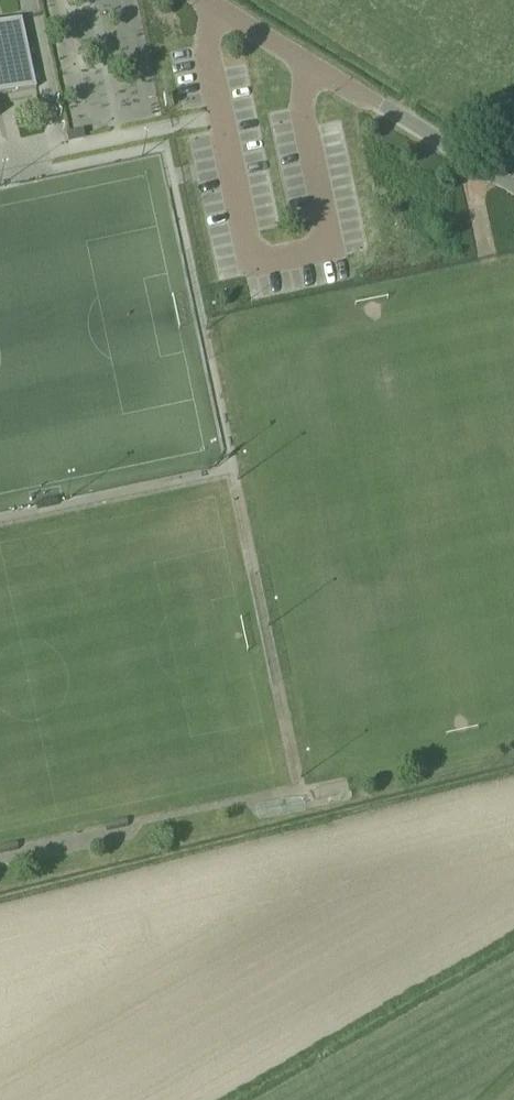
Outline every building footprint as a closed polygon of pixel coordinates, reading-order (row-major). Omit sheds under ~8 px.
[(36,88),(21,19),(0,24),(0,96),(36,88)]
